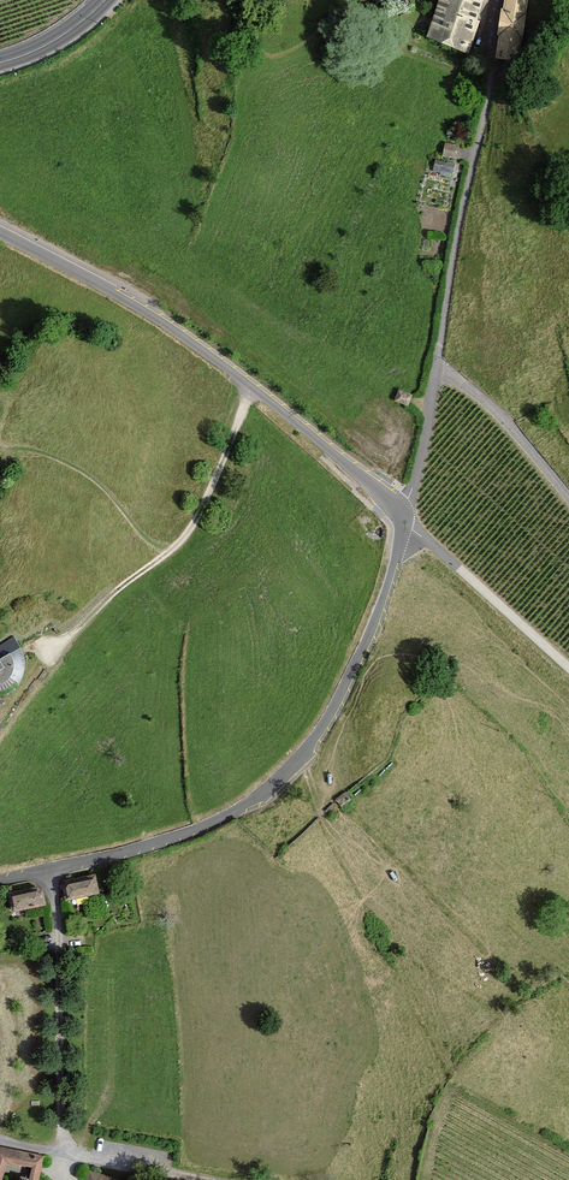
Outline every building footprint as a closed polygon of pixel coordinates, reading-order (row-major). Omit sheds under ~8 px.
[(428,35),(468,49),(484,0),(440,0),(428,35)] [(498,57),(520,61),(530,0),(507,0),(498,57)] [(396,398),(407,403),(411,394),(400,389),(396,398)] [(0,652),(0,697),(4,697),(8,696),(12,694),(15,692),(18,689),(20,687),(23,689),(25,685),(27,682),(28,678),(29,672),(28,667),(27,663),(26,658),(23,653),(16,642),(0,652)] [(63,885),(67,904),(98,897),(94,878),(63,885)] [(10,897),(14,916),(46,909),(41,889),(10,897)] [(9,1165),(30,1171),(28,1179),(38,1179),(44,1161),(0,1149),(0,1179),(4,1179),(9,1165)]
